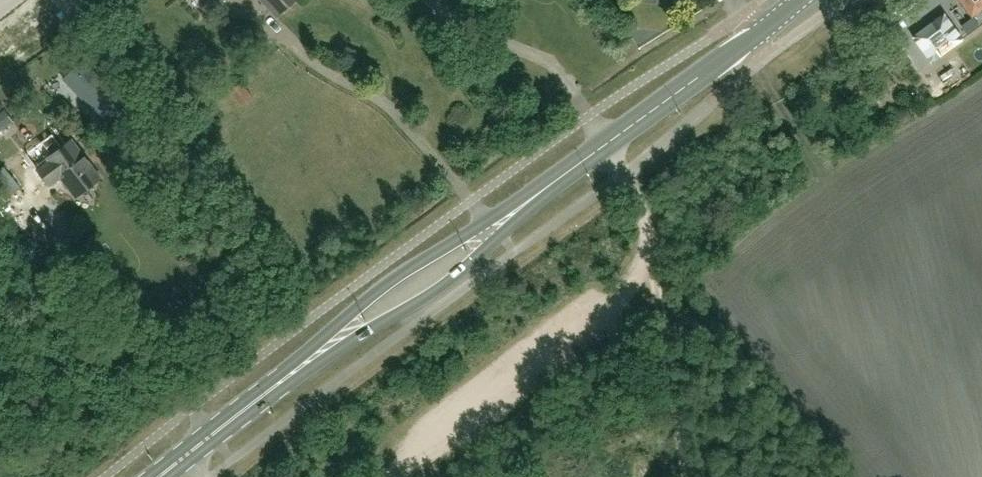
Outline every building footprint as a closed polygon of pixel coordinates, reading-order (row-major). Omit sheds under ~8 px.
[(277,16),(295,0),(263,0),(277,16)] [(981,18),(981,1),(973,5),(979,19),(981,18)] [(966,5),(955,16),(970,32),(981,21),(966,5)] [(124,99),(85,56),(64,76),(103,118),(124,99)] [(253,98),(243,85),(232,94),(241,106),(253,98)] [(10,130),(15,114),(1,110),(0,114),(0,127),(10,130)] [(50,186),(61,178),(76,197),(101,178),(72,140),(47,159),(48,161),(37,169),(50,186)] [(13,168),(29,188),(40,179),(25,159),(13,168)] [(0,204),(12,196),(0,181),(0,204)]
